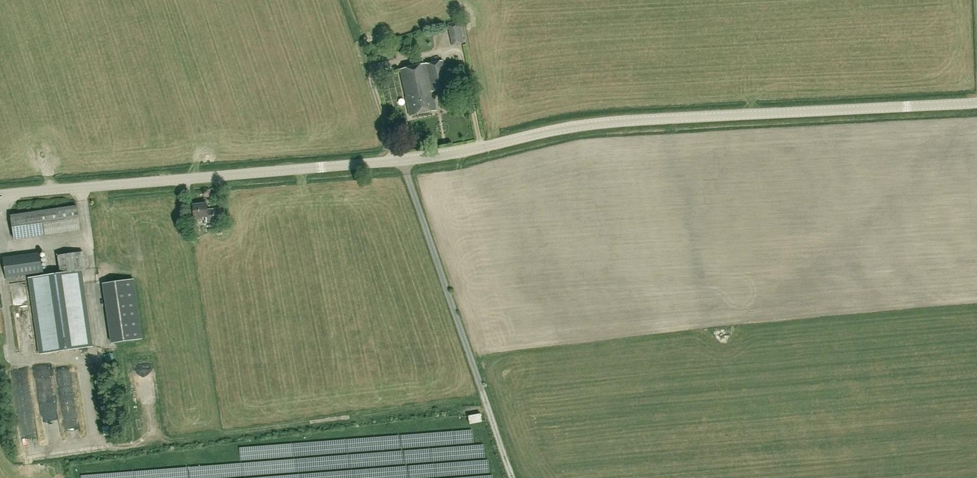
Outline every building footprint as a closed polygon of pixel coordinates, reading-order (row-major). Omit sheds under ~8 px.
[(464,43),(459,22),(448,25),(453,45),(464,43)] [(432,92),(448,88),(443,60),(400,71),(410,116),(436,110),(432,92)] [(226,221),(225,208),(208,210),(207,204),(193,205),(195,219),(207,218),(208,223),(226,221)] [(80,230),(76,207),(11,216),(14,240),(80,230)] [(92,347),(82,271),(86,271),(83,252),(58,256),(60,274),(29,278),(40,354),(92,347)] [(43,273),(40,253),(3,257),(6,278),(43,273)] [(102,283),(111,344),(143,339),(134,279),(102,283)] [(22,283),(7,286),(10,299),(25,295),(22,283)] [(112,367),(112,358),(102,358),(102,366),(112,367)] [(58,383),(63,382),(62,382),(68,380),(65,370),(55,374),(58,383)] [(16,393),(25,388),(20,377),(10,381),(16,393)] [(63,433),(76,432),(74,393),(60,394),(63,433)] [(468,416),(470,424),(481,421),(480,414),(468,416)]
